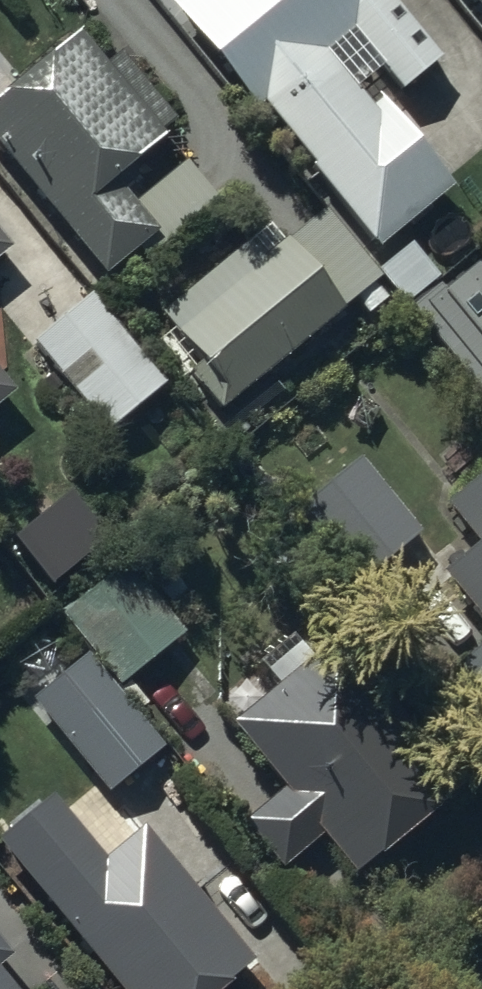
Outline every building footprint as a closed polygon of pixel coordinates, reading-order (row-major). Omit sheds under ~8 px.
[(389,0),(189,0),(168,18),(257,123),(264,117),(314,176),(309,180),(375,258),(451,194),(389,121),(381,127),(324,60),(347,40),(400,103),(441,68),(389,7),(393,4),(389,0)] [(481,21),(481,0),(465,0),(481,21)] [(0,104),(0,165),(101,287),(148,249),(154,257),(217,205),(185,166),(129,212),(112,191),(163,148),(156,140),(173,126),(120,61),(103,75),(75,41),(0,104)] [(219,419),(354,304),(368,319),(386,304),(373,289),(380,283),(322,216),(280,252),(265,235),(160,324),(169,335),(156,345),(219,419)] [(93,301),(29,353),(101,443),(166,391),(93,301)] [(444,342),(481,394),(481,315),(444,342)] [(11,403),(0,389),(0,412),(11,403)] [(352,454),(291,504),(354,581),(415,530),(352,454)] [(442,513),(476,555),(440,585),(481,636),(481,480),(442,513)] [(229,734),(280,797),(238,830),(275,877),(320,842),(354,886),(480,787),(362,637),(315,674),(292,645),(258,672),(277,696),(229,734)] [(89,660),(30,708),(107,803),(165,756),(89,660)] [(0,849),(0,862),(105,988),(233,988),(250,975),(136,837),(101,865),(52,806),(0,849)]
